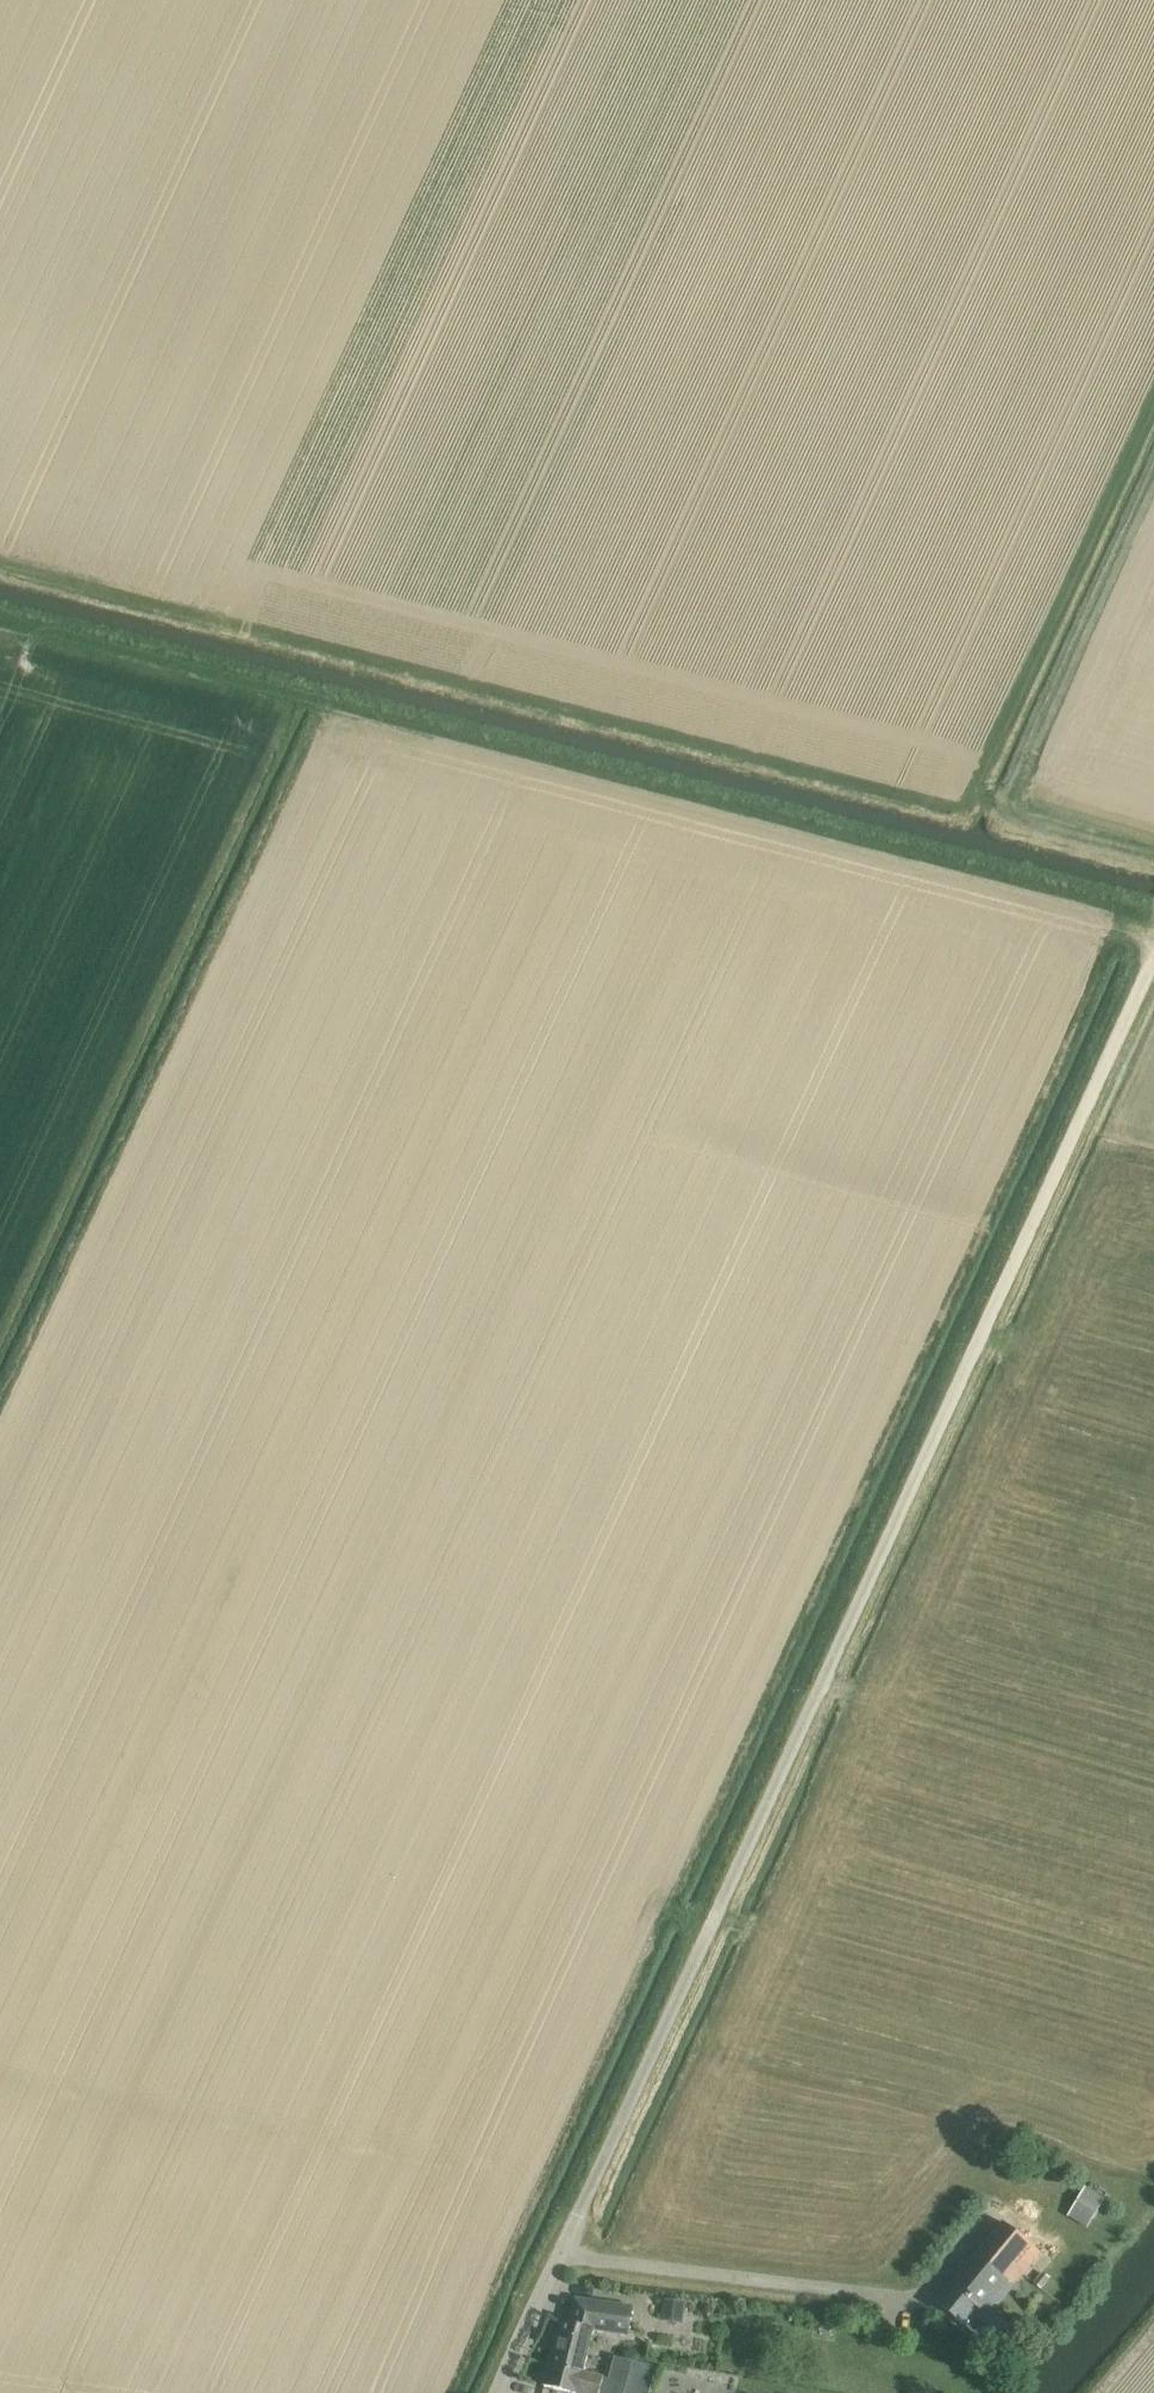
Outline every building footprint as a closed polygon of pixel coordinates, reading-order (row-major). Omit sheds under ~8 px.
[(1075,2209),(1093,2219),(1103,2198),(1086,2189),(1075,2209)] [(937,2303),(963,2324),(977,2307),(988,2316),(1040,2252),(1003,2222),(937,2303)] [(628,2335),(629,2330),(632,2306),(575,2298),(570,2315),(575,2316),(573,2323),(560,2320),(548,2365),(583,2374),(583,2372),(594,2331),(628,2335)] [(665,2298),(662,2319),(682,2321),(685,2300),(665,2298)] [(566,2391),(575,2392),(577,2392),(624,2392),(632,2362),(613,2357),(608,2378),(583,2372),(583,2374),(548,2365),(543,2385),(566,2391)] [(648,2379),(667,2384),(671,2368),(653,2363),(648,2379)] [(711,2392),(712,2392),(735,2392),(739,2379),(716,2373),(711,2392)]
